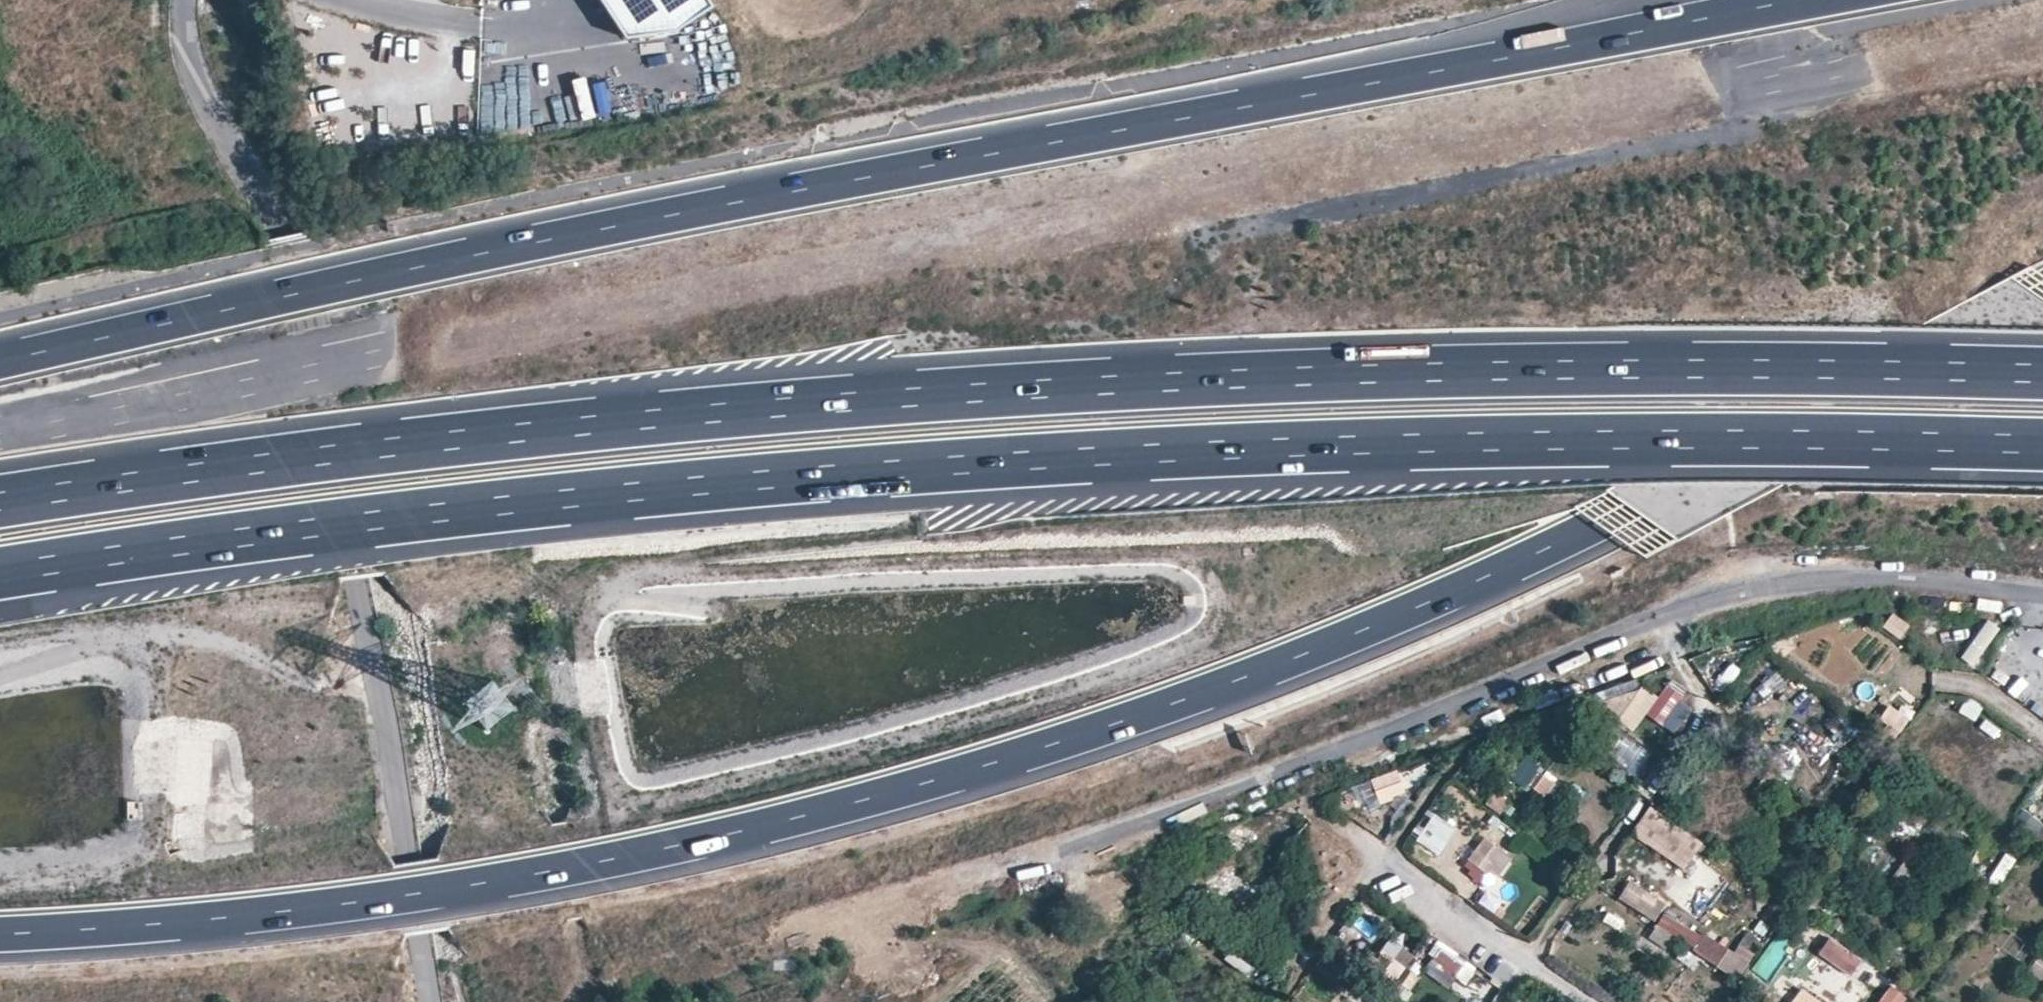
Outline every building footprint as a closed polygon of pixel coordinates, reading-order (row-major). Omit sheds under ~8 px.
[(717,0),(611,0),(634,35),(679,32),(719,4),(717,0)] [(707,31),(682,32),(684,67),(709,66),(707,31)] [(1893,614),(1884,627),(1900,639),(1910,626),(1893,614)] [(2007,653),(1991,674),(2008,686),(2023,665),(2007,653)] [(2037,674),(2025,696),(2042,706),(2042,677),(2037,674)] [(1669,683),(1648,711),(1674,730),(1692,705),(1681,697),(1683,693),(1669,683)] [(1632,728),(1658,694),(1646,685),(1598,702),(1632,728)] [(1907,712),(1916,699),(1900,686),(1890,699),(1907,712)] [(1887,704),(1879,721),(1901,732),(1910,715),(1887,704)] [(1604,759),(1620,735),(1611,728),(1594,752),(1604,759)] [(1612,755),(1637,774),(1651,755),(1626,736),(1612,755)] [(1796,759),(1781,750),(1774,760),(1788,770),(1796,759)] [(1768,770),(1782,780),(1788,770),(1774,760),(1768,770)] [(1520,785),(1523,781),(1533,768),(1525,761),(1512,779),(1520,785)] [(1534,788),(1543,775),(1533,768),(1523,781),(1534,788)] [(1398,771),(1372,779),(1379,801),(1405,792),(1398,771)] [(1554,784),(1543,775),(1534,788),(1545,796),(1554,784)] [(1486,802),(1500,813),(1507,803),(1493,793),(1486,802)] [(1703,841),(1650,803),(1631,829),(1684,867),(1703,841)] [(2018,818),(2040,838),(2042,835),(2042,823),(2027,808),(2018,818)] [(1441,855),(1458,828),(1428,809),(1411,836),(1441,855)] [(1484,859),(1494,845),(1483,837),(1474,851),(1484,859)] [(1503,851),(1494,845),(1484,859),(1494,865),(1503,851)] [(1484,859),(1474,851),(1467,860),(1478,868),(1484,859)] [(1511,857),(1503,851),(1494,865),(1501,871),(1511,857)] [(1922,864),(1907,854),(1893,876),(1907,886),(1922,864)] [(1494,865),(1484,859),(1478,868),(1487,874),(1494,865)] [(1377,890),(1397,881),(1392,871),(1372,880),(1377,890)] [(1620,895),(1656,918),(1667,900),(1631,877),(1620,895)] [(1703,932),(1665,910),(1659,922),(1696,943),(1703,932)] [(1674,936),(1657,924),(1647,938),(1664,950),(1674,936)] [(1697,948),(1740,977),(1757,953),(1740,942),(1735,950),(1708,932),(1697,948)] [(1838,933),(1828,942),(1849,965),(1859,956),(1838,933)] [(1432,958),(1457,976),(1465,965),(1440,947),(1432,958)] [(1392,965),(1402,972),(1413,956),(1404,950),(1392,965)] [(2042,950),(2028,971),(2042,981),(2042,980),(2042,951),(2042,950)] [(1859,963),(1846,981),(1864,994),(1877,975),(1859,963)] [(1809,991),(1801,1001),(1824,1001),(1809,991)]
